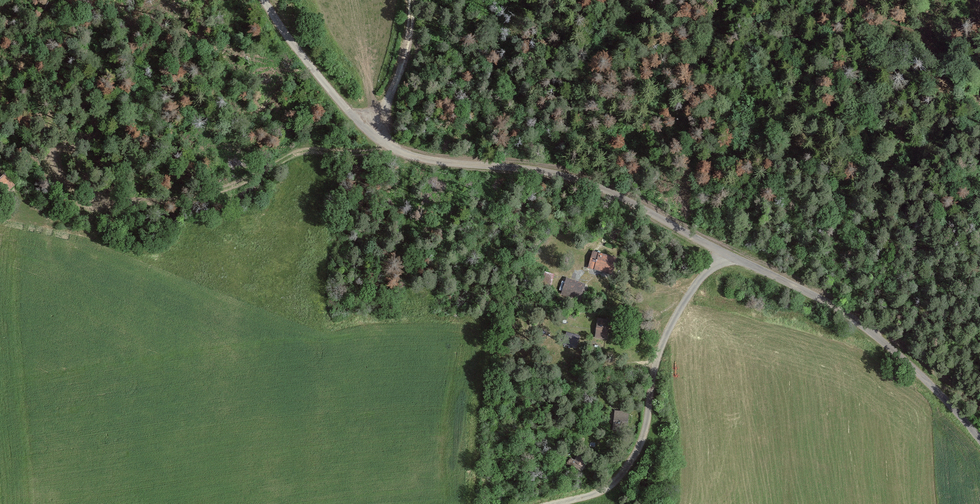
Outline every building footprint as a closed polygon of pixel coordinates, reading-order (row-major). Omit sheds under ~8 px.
[(0,179),(0,200),(1,201),(12,190),(0,179)] [(587,272),(616,281),(623,259),(594,250),(587,272)] [(583,301),(589,285),(568,278),(562,294),(583,301)] [(592,341),(610,344),(614,321),(595,318),(592,341)] [(612,424),(630,425),(631,408),(613,407),(612,424)]
